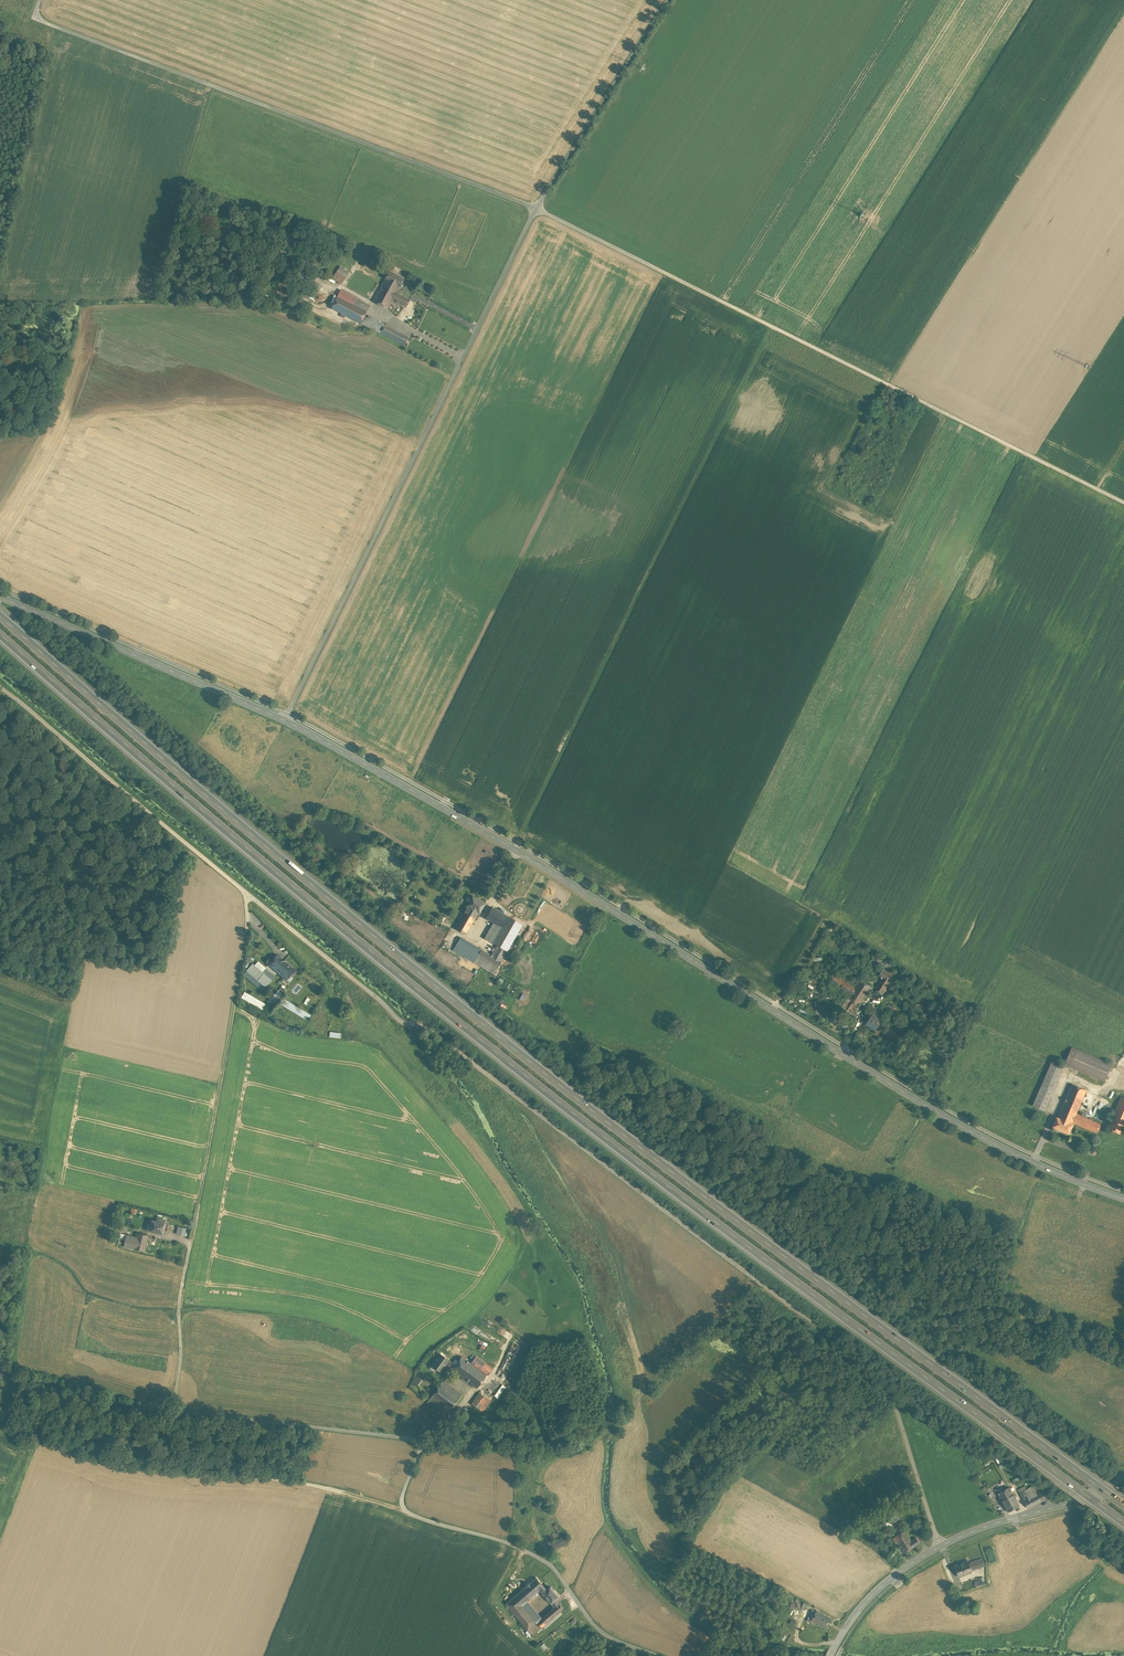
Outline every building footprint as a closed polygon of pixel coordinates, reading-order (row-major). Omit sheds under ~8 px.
[(349,272),(340,266),(332,278),(341,284),(349,272)] [(386,279),(399,286),(400,287),(404,279),(389,271),(385,278),(386,279)] [(399,286),(386,279),(382,285),(396,293),(396,292),(399,286)] [(396,293),(382,285),(373,301),(387,309),(393,298),(407,306),(410,300),(396,292),(396,293)] [(356,298),(341,290),(338,297),(353,304),(355,300),(356,298)] [(338,297),(337,296),(331,308),(361,323),(365,315),(367,311),(353,304),(338,297)] [(369,307),(355,300),(353,304),(367,311),(369,307)] [(384,325),(365,315),(361,323),(380,333),(384,325)] [(408,338),(384,325),(380,333),(404,345),(408,338)] [(468,906),(478,912),(479,913),(485,903),(472,896),(467,906),(468,906)] [(478,912),(468,906),(464,912),(475,918),(478,912)] [(522,924),(492,907),(485,918),(494,923),(501,927),(492,943),(497,946),(493,954),(492,956),(489,961),(478,955),(477,958),(474,963),(494,974),(522,924)] [(475,918),(464,912),(455,928),(465,934),(475,918)] [(494,923),(485,938),(492,943),(501,927),(494,923)] [(429,939),(442,944),(448,928),(434,924),(429,939)] [(482,949),(461,937),(456,946),(467,953),(477,958),(478,955),(482,949)] [(453,951),(465,957),(467,953),(456,946),(453,951)] [(492,956),(482,949),(478,955),(489,961),(492,956)] [(477,958),(467,953),(465,957),(474,963),(477,958)] [(287,963),(277,954),(272,960),(268,964),(278,973),(287,963)] [(264,973),(253,963),(246,970),(258,980),(264,973)] [(287,963),(278,973),(287,980),(295,970),(287,963)] [(894,976),(883,969),(878,976),(883,978),(875,989),(882,994),(894,976)] [(258,980),(246,970),(241,976),(262,992),(272,980),(264,973),(258,980)] [(860,979),(855,987),(833,973),(827,982),(845,993),(846,992),(850,995),(842,1007),(854,1015),(872,987),(860,979)] [(280,992),(269,1005),(274,1009),(285,996),(280,992)] [(244,996),(241,1001),(265,1013),(267,1008),(244,996)] [(931,1008),(920,1000),(915,1008),(925,1016),(931,1008)] [(290,1002),(286,1008),(308,1020),(312,1014),(290,1002)] [(282,1010),(279,1013),(302,1027),(304,1023),(282,1010)] [(874,1012),(866,1023),(876,1029),(883,1019),(874,1012)] [(1112,1064),(1072,1047),(1065,1064),(1104,1081),(1112,1064)] [(1052,1060),(1033,1106),(1045,1111),(1064,1065),(1052,1060)] [(1072,1122),(1077,1112),(1086,1090),(1072,1084),(1058,1117),(1072,1123),(1072,1122)] [(1121,1096),(1107,1128),(1122,1134),(1123,1129),(1123,1097),(1121,1096)] [(1077,1112),(1072,1122),(1097,1133),(1101,1124),(1078,1114),(1078,1113),(1077,1112)] [(1058,1117),(1057,1117),(1053,1126),(1069,1133),(1073,1124),(1058,1117)] [(162,1220),(156,1219),(156,1221),(152,1220),(149,1231),(163,1234),(165,1223),(161,1222),(162,1220)] [(176,1233),(186,1236),(188,1228),(178,1225),(176,1233)] [(148,1235),(138,1232),(136,1237),(127,1235),(124,1246),(144,1251),(148,1235)] [(440,1353),(431,1365),(440,1371),(445,1365),(449,1360),(440,1353)] [(461,1356),(458,1361),(456,1360),(455,1362),(456,1363),(455,1365),(452,1369),(460,1375),(464,1370),(465,1371),(471,1363),(461,1356)] [(455,1365),(449,1360),(445,1365),(452,1369),(455,1365)] [(480,1370),(471,1363),(465,1371),(464,1370),(460,1375),(477,1388),(486,1375),(480,1370)] [(492,1367),(485,1363),(480,1370),(486,1375),(488,1376),(494,1367),(492,1366),(492,1367)] [(463,1394),(444,1380),(440,1385),(459,1399),(463,1394)] [(493,1395),(497,1398),(505,1386),(501,1383),(493,1395)] [(459,1399),(440,1385),(432,1396),(451,1410),(459,1399)] [(480,1393),(472,1403),(479,1409),(487,1399),(480,1393)] [(451,1410),(432,1396),(427,1402),(446,1416),(451,1410)] [(487,1399),(479,1409),(483,1412),(490,1401),(487,1399)] [(1000,1454),(995,1456),(999,1467),(1004,1465),(1000,1454)] [(1021,1475),(1013,1480),(1015,1485),(1024,1480),(1021,1475)] [(1027,1489),(1020,1493),(1024,1501),(1037,1494),(1033,1486),(1027,1489)] [(1010,1487),(998,1494),(1002,1500),(1007,1498),(1005,1495),(1008,1494),(1010,1496),(1014,1494),(1010,1487)] [(1045,1490),(1037,1494),(1041,1501),(1049,1497),(1045,1490)] [(1014,1494),(1010,1496),(1008,1494),(1005,1495),(1007,1498),(1002,1500),(1008,1512),(1020,1505),(1014,1494)] [(1037,1494),(1024,1501),(1028,1508),(1041,1501),(1037,1494)] [(555,1538),(562,1536),(559,1527),(552,1530),(555,1538)] [(911,1540),(905,1530),(901,1533),(894,1537),(905,1553),(915,1546),(911,1540)] [(565,1537),(549,1545),(553,1552),(568,1544),(565,1537)] [(916,1537),(911,1540),(915,1546),(920,1542),(916,1537)] [(988,1557),(972,1561),(974,1568),(990,1564),(988,1557)] [(968,1561),(955,1566),(959,1576),(972,1571),(968,1561)] [(537,1577),(515,1596),(523,1605),(527,1601),(540,1589),(543,1593),(547,1590),(537,1577)] [(547,1590),(543,1593),(552,1603),(556,1599),(559,1596),(551,1586),(547,1590)] [(527,1601),(523,1605),(515,1596),(506,1603),(533,1635),(541,1627),(537,1622),(541,1618),(527,1601)] [(541,1618),(537,1622),(541,1627),(542,1627),(544,1629),(563,1613),(561,1611),(564,1608),(556,1599),(552,1603),(555,1606),(541,1618)] [(830,1618),(817,1610),(816,1611),(814,1616),(812,1619),(812,1620),(825,1627),(830,1618)]
